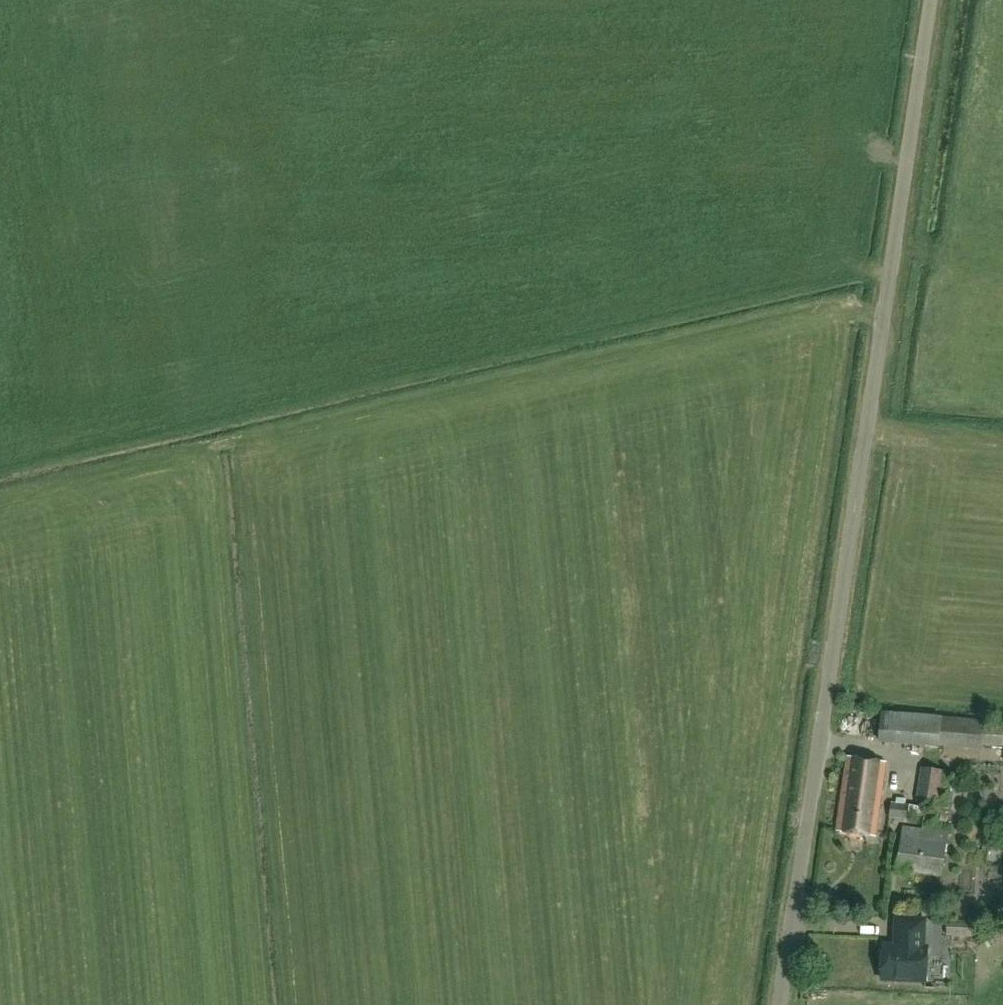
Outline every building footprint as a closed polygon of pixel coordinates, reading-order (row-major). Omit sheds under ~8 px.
[(1002,745),(1002,725),(982,724),(982,718),(941,715),(881,710),(878,741),(937,747),(938,744),(980,748),(981,744),(1002,745)] [(875,837),(886,762),(848,756),(837,831),(875,837)] [(939,801),(943,769),(921,766),(916,798),(939,801)] [(924,816),(925,806),(908,803),(891,800),(889,816),(906,819),(907,813),(924,816)] [(942,876),(948,833),(904,827),(898,870),(942,876)] [(971,936),(972,920),(947,918),(946,936),(971,936)] [(923,947),(925,920),(897,919),(896,946),(884,946),(882,980),(926,982),(928,948),(923,947)]
